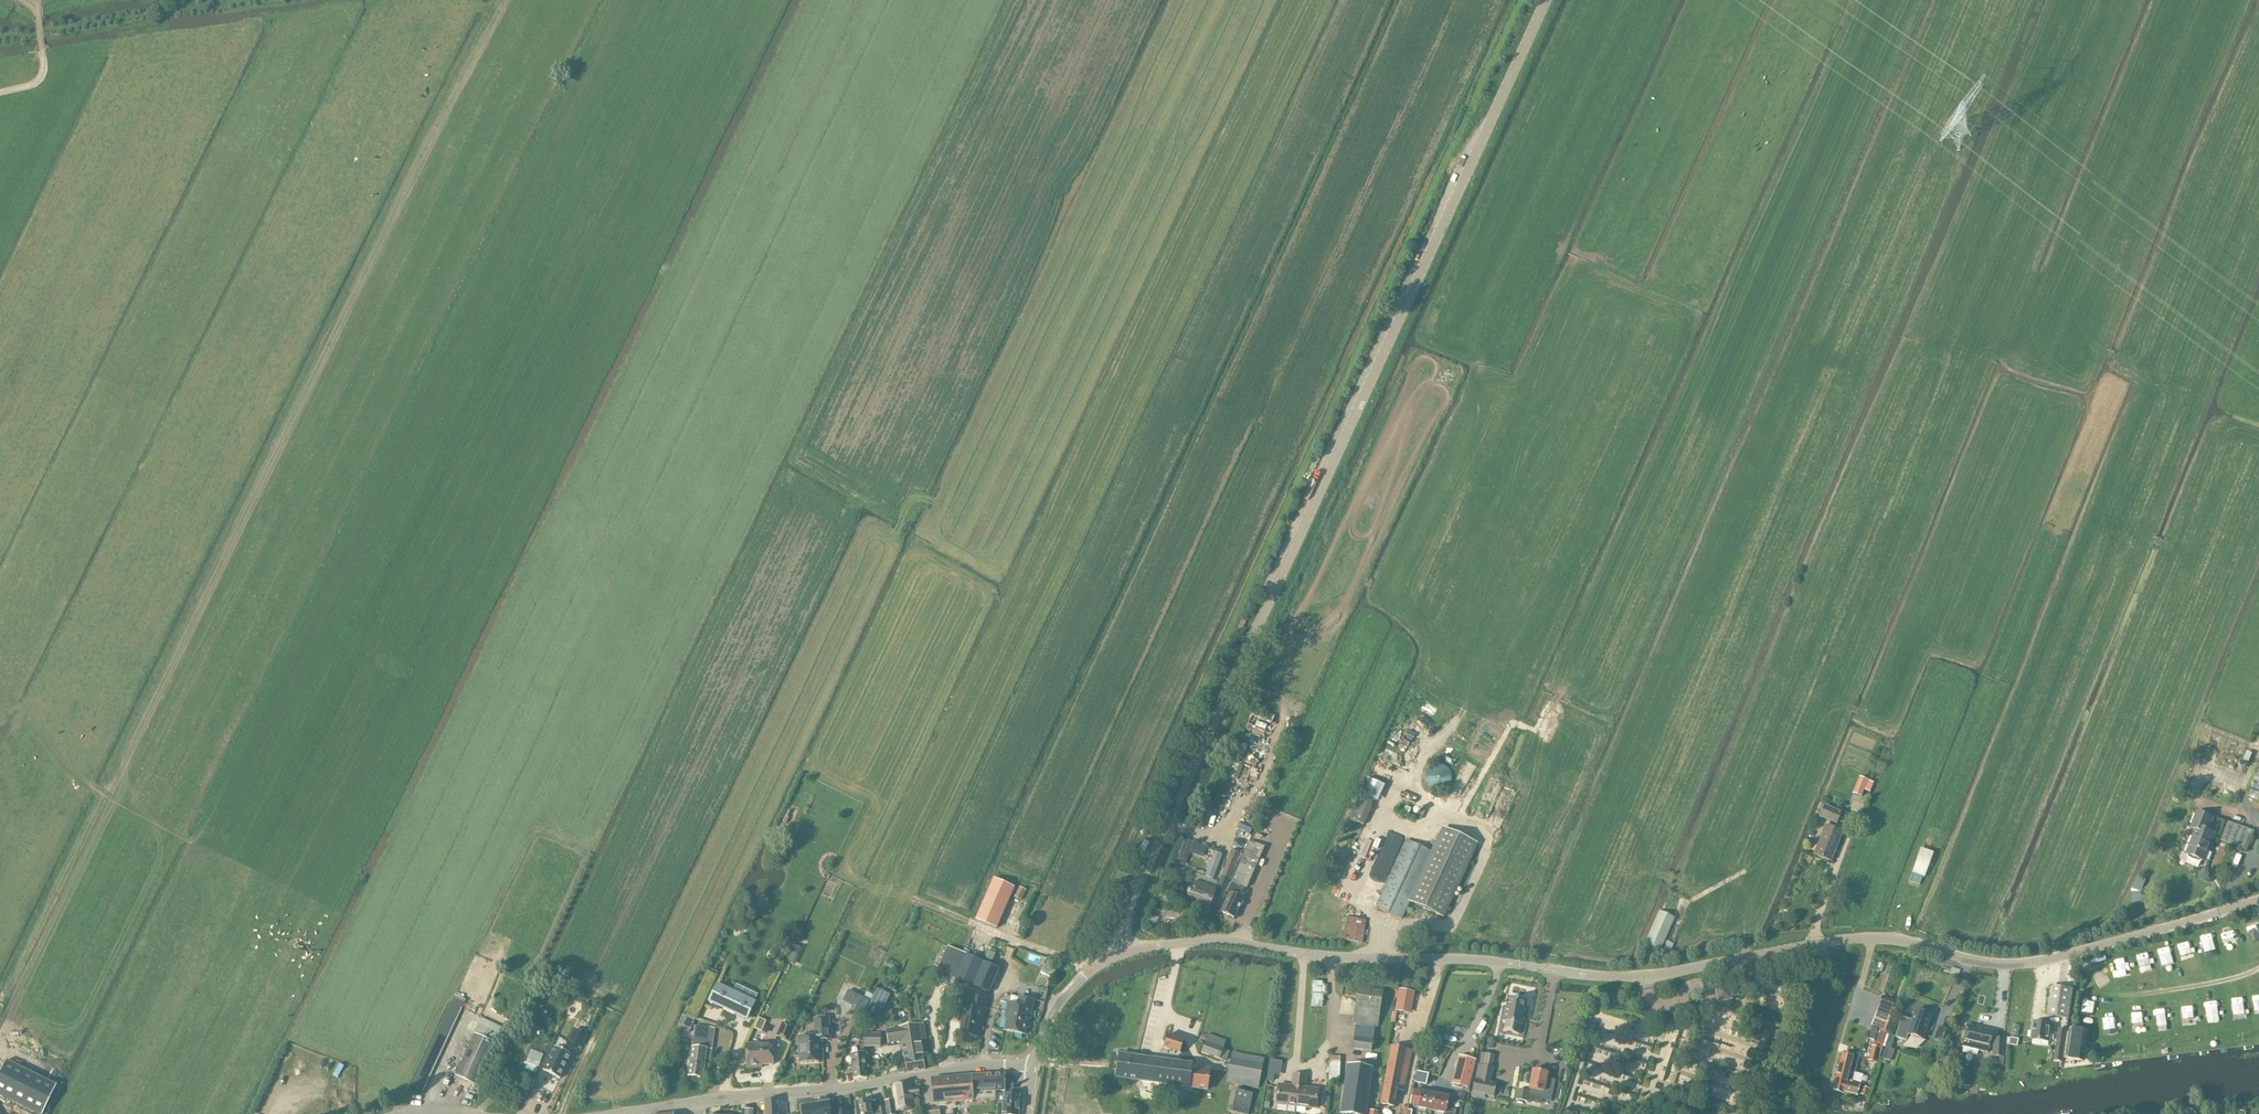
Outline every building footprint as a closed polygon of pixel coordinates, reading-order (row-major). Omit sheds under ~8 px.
[(2249,793),(2258,797),(2258,769),(2249,793)] [(1853,793),(1861,797),(1864,789),(1870,792),(1873,783),(1859,778),(1853,793)] [(1836,823),(1840,812),(1824,806),(1820,816),(1836,823)] [(2212,819),(2209,818),(2198,813),(2192,827),(2197,828),(2188,853),(2204,859),(2214,834),(2204,830),(2209,819),(2212,820),(2212,819)] [(2248,849),(2255,831),(2230,822),(2223,839),(2248,849)] [(1830,861),(1842,832),(1825,826),(1814,854),(1830,861)] [(1476,843),(1443,828),(1432,852),(1408,903),(1441,918),(1476,843)] [(1432,852),(1407,840),(1376,907),(1401,918),(1408,903),(1432,852)] [(1246,888),(1264,847),(1250,841),(1232,881),(1242,886),(1246,888)] [(1933,853),(1921,848),(1912,872),(1924,877),(1933,853)] [(1230,878),(1240,853),(1232,849),(1221,875),(1230,878)] [(996,928),(1014,887),(994,879),(977,920),(996,928)] [(1209,909),(1216,890),(1193,881),(1186,901),(1209,909)] [(1230,893),(1221,912),(1235,918),(1243,899),(1238,896),(1242,886),(1232,881),(1228,883),(1225,891),(1230,893)] [(1026,891),(1019,887),(1014,897),(1021,901),(1026,891)] [(1660,950),(1674,917),(1660,911),(1645,944),(1660,950)] [(1362,942),(1366,920),(1348,917),(1344,939),(1362,942)] [(1670,952),(1674,944),(1667,941),(1663,949),(1670,952)] [(949,947),(938,971),(957,979),(973,987),(984,962),(970,956),(968,955),(967,955),(962,953),(949,947)] [(1051,978),(1058,967),(1047,960),(1040,972),(1051,978)] [(1951,969),(1950,973),(1952,974),(1958,976),(1960,970),(1954,968),(1952,967),(1951,969)] [(1322,993),(1323,981),(1312,981),(1311,992),(1322,993)] [(756,1002),(717,984),(708,1002),(747,1021),(756,1002)] [(1731,997),(1739,995),(1737,987),(1729,989),(1729,986),(1715,989),(1718,1003),(1732,1000),(1731,997)] [(2069,1018),(2073,989),(2051,986),(2047,1014),(2069,1018)] [(1377,1026),(1382,991),(1358,988),(1353,1023),(1377,1026)] [(1413,992),(1400,989),(1396,1012),(1409,1014),(1413,992)] [(862,1003),(865,996),(853,990),(848,999),(858,1004),(859,1002),(862,1003)] [(883,1008),(889,995),(880,990),(874,1004),(883,1008)] [(1323,1001),(1323,994),(1312,993),(1311,1000),(1323,1001)] [(985,1012),(988,1000),(971,997),(969,1008),(962,1007),(960,1016),(963,1016),(960,1034),(978,1037),(983,1012),(985,1012)] [(1879,1004),(1891,1009),(1894,1001),(1881,997),(1879,1004)] [(464,1003),(453,998),(450,1003),(462,1009),(464,1003)] [(1030,1019),(1034,1000),(1019,998),(1017,1005),(1008,1003),(1006,1012),(1008,1013),(1004,1031),(1025,1035),(1028,1019),(1030,1019)] [(1505,1008),(1502,1021),(1505,1022),(1503,1031),(1519,1034),(1521,1025),(1522,1025),(1525,1009),(1523,1009),(1524,1001),(1509,998),(1507,1008),(1505,1008)] [(861,1018),(867,1005),(862,1003),(859,1002),(853,1014),(861,1018)] [(461,1009),(450,1003),(448,1009),(459,1014),(461,1009)] [(459,1014),(448,1009),(445,1015),(456,1020),(459,1014)] [(1922,1040),(1930,1015),(1914,1010),(1911,1020),(1901,1017),(1895,1037),(1905,1040),(1906,1035),(1922,1040)] [(456,1020),(445,1015),(442,1021),(453,1026),(456,1020)] [(686,1016),(680,1029),(689,1033),(695,1020),(686,1016)] [(482,1017),(474,1035),(494,1044),(502,1027),(482,1017)] [(821,1041),(828,1041),(827,1017),(816,1018),(817,1035),(798,1036),(800,1062),(818,1061),(817,1047),(822,1046),(821,1041)] [(1873,1019),(1871,1026),(1885,1031),(1888,1024),(1873,1019)] [(442,1021),(439,1027),(450,1032),(453,1026),(442,1021)] [(789,1041),(795,1028),(782,1022),(776,1035),(789,1041)] [(2034,1022),(2032,1039),(2049,1041),(2051,1030),(2055,1030),(2056,1025),(2051,1024),(2034,1022)] [(903,1045),(905,1060),(912,1058),(911,1051),(913,1050),(911,1038),(923,1036),(921,1024),(899,1028),(900,1029),(886,1031),(888,1044),(902,1042),(903,1045)] [(703,1078),(710,1027),(695,1025),(688,1076),(703,1078)] [(1963,1041),(1962,1047),(1988,1052),(1989,1047),(1992,1031),(1967,1025),(1963,1041)] [(1938,1026),(1934,1040),(1942,1042),(1946,1029),(1938,1026)] [(439,1027),(436,1033),(447,1039),(450,1032),(439,1027)] [(2083,1060),(2087,1031),(2070,1028),(2066,1058),(2083,1060)] [(853,1031),(851,1038),(861,1040),(863,1033),(853,1031)] [(2060,1031),(2057,1050),(2065,1052),(2067,1032),(2060,1031)] [(576,1037),(574,1043),(581,1047),(587,1035),(579,1032),(576,1037)] [(436,1033),(433,1039),(444,1045),(447,1039),(436,1033)] [(881,1033),(863,1033),(863,1046),(881,1046),(881,1033)] [(1226,1060),(1229,1051),(1223,1048),(1226,1041),(1208,1034),(1201,1052),(1226,1060)] [(475,1084),(494,1044),(474,1035),(455,1075),(475,1084)] [(1168,1035),(1164,1047),(1180,1052),(1184,1041),(1184,1040),(1168,1035)] [(912,1058),(905,1060),(906,1068),(907,1072),(926,1069),(926,1067),(924,1058),(930,1057),(927,1043),(924,1043),(923,1036),(911,1038),(913,1050),(911,1051),(912,1058)] [(1352,1049),(1371,1052),(1373,1041),(1354,1038),(1352,1049)] [(1992,1057),(2003,1057),(2004,1039),(1993,1038),(1992,1057)] [(2018,1039),(2010,1038),(2009,1045),(2017,1047),(2018,1039)] [(433,1039),(430,1046),(441,1052),(444,1045),(433,1039)] [(747,1066),(774,1064),(772,1045),(746,1047),(747,1066)] [(427,1052),(438,1058),(441,1052),(430,1046),(427,1052)] [(1876,1061),(1879,1048),(1872,1046),(1868,1059),(1876,1061)] [(1403,1090),(1411,1051),(1392,1047),(1380,1103),(1395,1106),(1398,1089),(1403,1090)] [(1881,1058),(1890,1061),(1894,1050),(1891,1049),(1885,1047),(1881,1058)] [(551,1055),(542,1077),(552,1082),(566,1052),(560,1049),(556,1056),(551,1055)] [(853,1079),(867,1077),(864,1051),(862,1051),(862,1053),(851,1054),(853,1079)] [(427,1052),(425,1057),(436,1063),(438,1058),(427,1052)] [(1258,1088),(1264,1058),(1232,1052),(1227,1082),(1258,1088)] [(1842,1053),(1836,1076),(1840,1077),(1839,1080),(1859,1085),(1852,1083),(1859,1055),(1845,1052),(1844,1054),(1842,1053)] [(1207,1089),(1210,1069),(1192,1067),(1192,1064),(1118,1054),(1115,1076),(1207,1089)] [(1340,1062),(1341,1056),(1330,1055),(1330,1061),(1328,1083),(1339,1083),(1340,1062)] [(1460,1056),(1453,1083),(1468,1087),(1475,1060),(1460,1056)] [(425,1057),(422,1063),(433,1068),(436,1063),(425,1057)] [(0,1072),(0,1095),(38,1113),(41,1113),(55,1085),(6,1061),(0,1072)] [(422,1063),(419,1069),(431,1074),(433,1068),(422,1063)] [(1372,1069),(1348,1065),(1341,1113),(1349,1113),(1365,1113),(1372,1069)] [(1475,1079),(1473,1092),(1495,1096),(1497,1083),(1491,1082),(1493,1068),(1492,1068),(1480,1065),(1479,1065),(1476,1079),(1475,1079)] [(419,1069),(417,1075),(428,1080),(431,1074),(419,1069)] [(1529,1091),(1528,1095),(1542,1098),(1542,1100),(1551,1101),(1555,1080),(1547,1078),(1548,1072),(1533,1069),(1529,1089),(1529,1091)] [(1426,1085),(1428,1074),(1417,1071),(1414,1082),(1426,1085)] [(1276,1104),(1296,1106),(1300,1074),(1292,1073),(1291,1086),(1278,1085),(1276,1104)] [(952,1077),(932,1078),(933,1103),(973,1101),(973,1099),(996,1098),(996,1091),(1005,1090),(1005,1081),(1005,1074),(973,1076),(964,1076),(952,1077)] [(1300,1074),(1296,1106),(1316,1108),(1318,1089),(1305,1088),(1307,1075),(1300,1074)] [(414,1080),(425,1086),(428,1080),(417,1075),(414,1080)] [(1840,1077),(1836,1076),(1832,1090),(1856,1096),(1859,1085),(1839,1080),(1840,1077)] [(411,1086),(423,1092),(425,1086),(414,1080),(411,1086)] [(917,1095),(919,1095),(918,1088),(911,1089),(910,1082),(893,1084),(897,1110),(919,1107),(917,1095)] [(1869,1088),(1863,1087),(1860,1094),(1867,1096),(1869,1088)] [(1518,1089),(1516,1100),(1517,1100),(1517,1102),(1523,1103),(1523,1101),(1527,1102),(1528,1095),(1529,1091),(1518,1089)] [(1252,1094),(1234,1090),(1229,1111),(1242,1113),(1248,1113),(1252,1094)] [(1410,1104),(1410,1105),(1418,1107),(1432,1110),(1435,1095),(1421,1092),(1413,1090),(1413,1091),(1410,1104)] [(1820,1100),(1828,1102),(1830,1092),(1822,1091),(1820,1100)] [(1020,1094),(1005,1093),(1003,1103),(1002,1113),(1019,1113),(1020,1094)] [(1432,1110),(1445,1113),(1455,1113),(1456,1109),(1447,1108),(1449,1098),(1435,1095),(1432,1110)] [(779,1100),(765,1101),(765,1113),(779,1113),(779,1100)] [(895,1111),(893,1100),(885,1101),(887,1112),(887,1113),(895,1113),(895,1111)] [(885,1108),(877,1109),(877,1111),(872,1111),(871,1101),(855,1103),(857,1113),(886,1113),(885,1108)] [(847,1110),(836,1111),(836,1112),(831,1113),(829,1103),(810,1106),(810,1104),(800,1106),(801,1113),(847,1113),(847,1110)]
